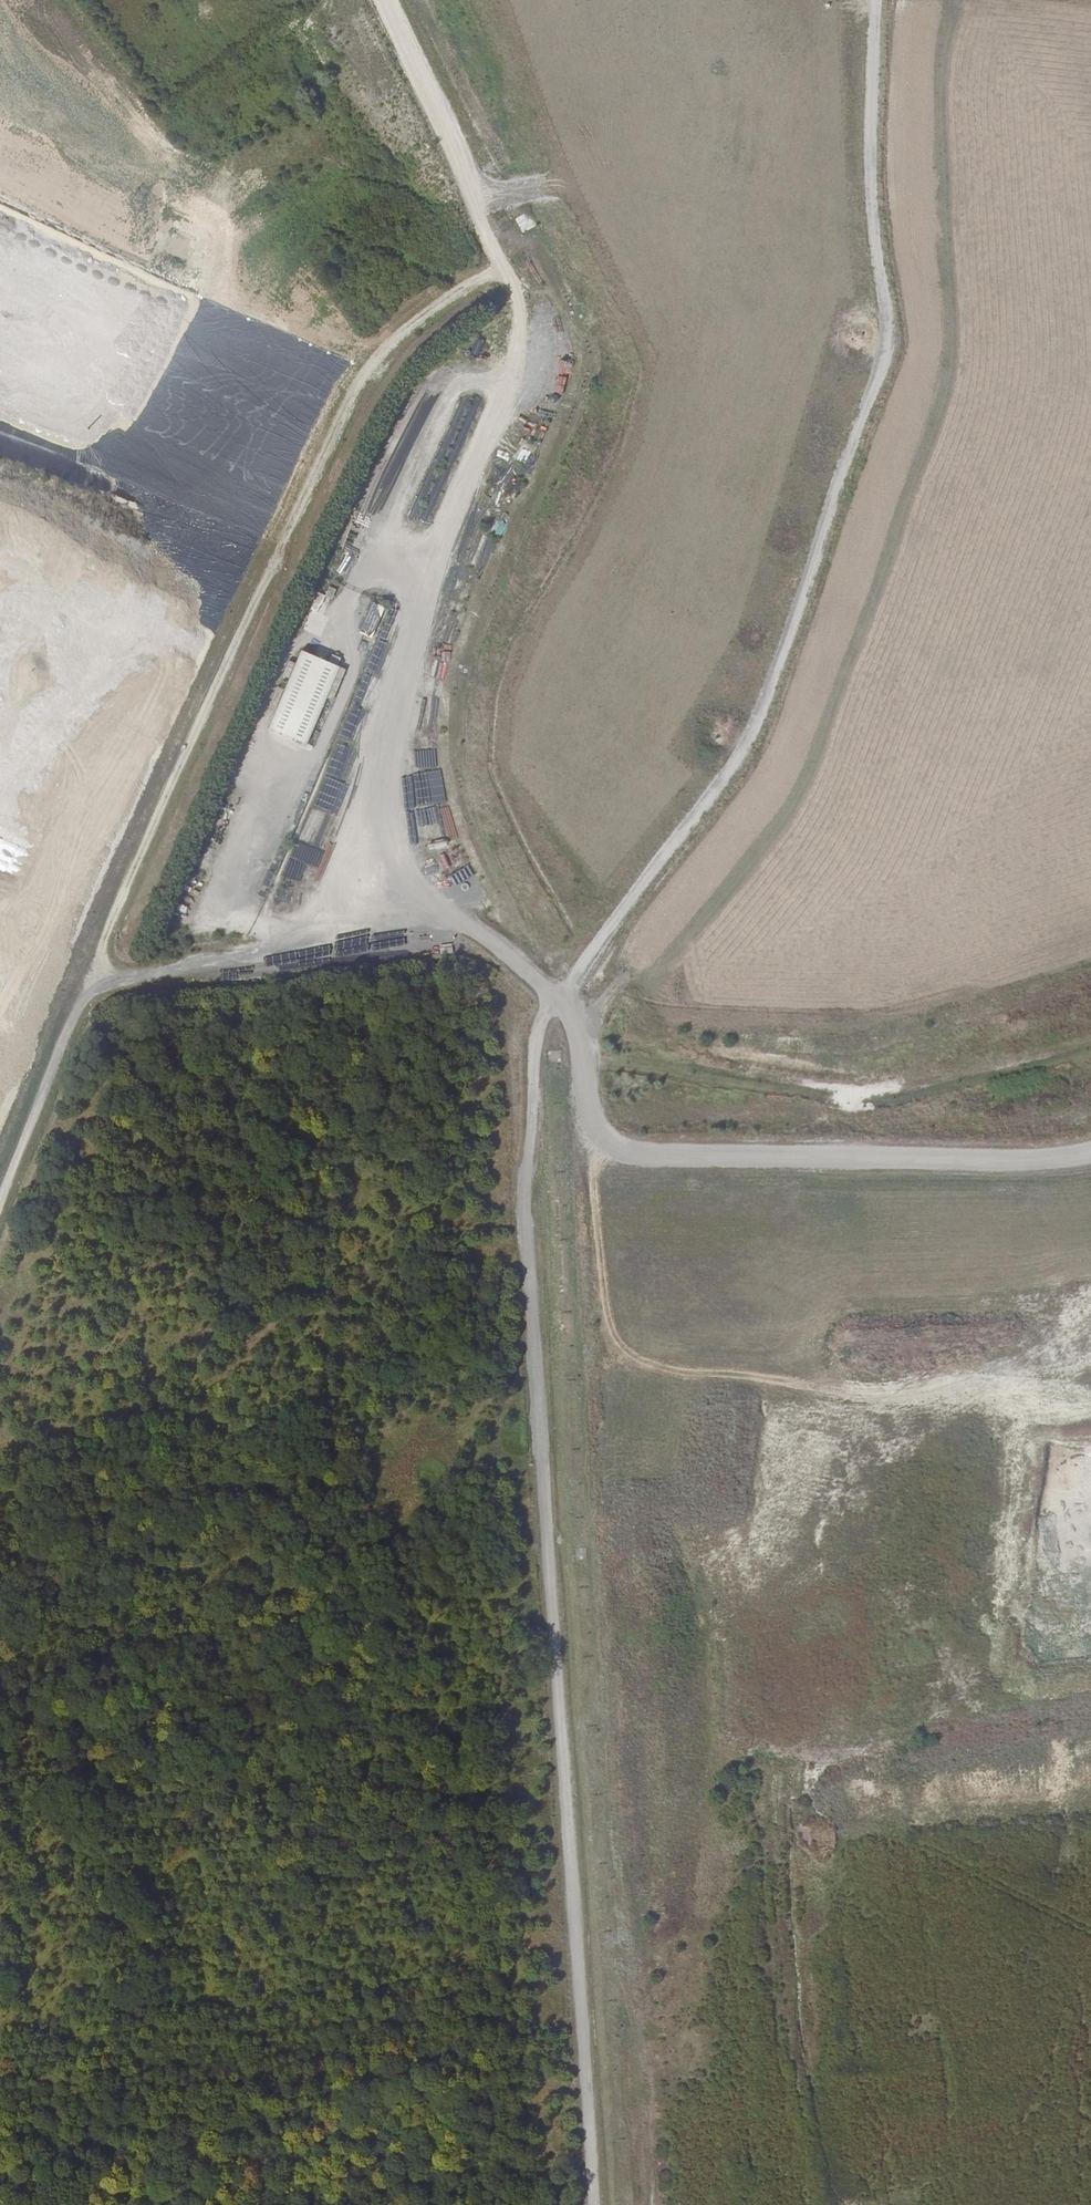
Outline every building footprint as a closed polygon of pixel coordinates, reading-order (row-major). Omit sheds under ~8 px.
[(516,217),(521,232),(536,226),(531,212),(516,217)] [(479,356),(482,341),(475,340),(471,355),(479,356)] [(498,521),(493,533),(503,537),(508,525),(498,521)] [(322,604),(325,593),(314,591),(312,602),(322,604)] [(296,649),(268,731),(276,734),(277,732),(311,744),(339,664),(296,649)] [(453,834),(442,837),(450,868),(462,865),(453,834)] [(461,892),(473,890),(469,869),(457,872),(461,892)]
